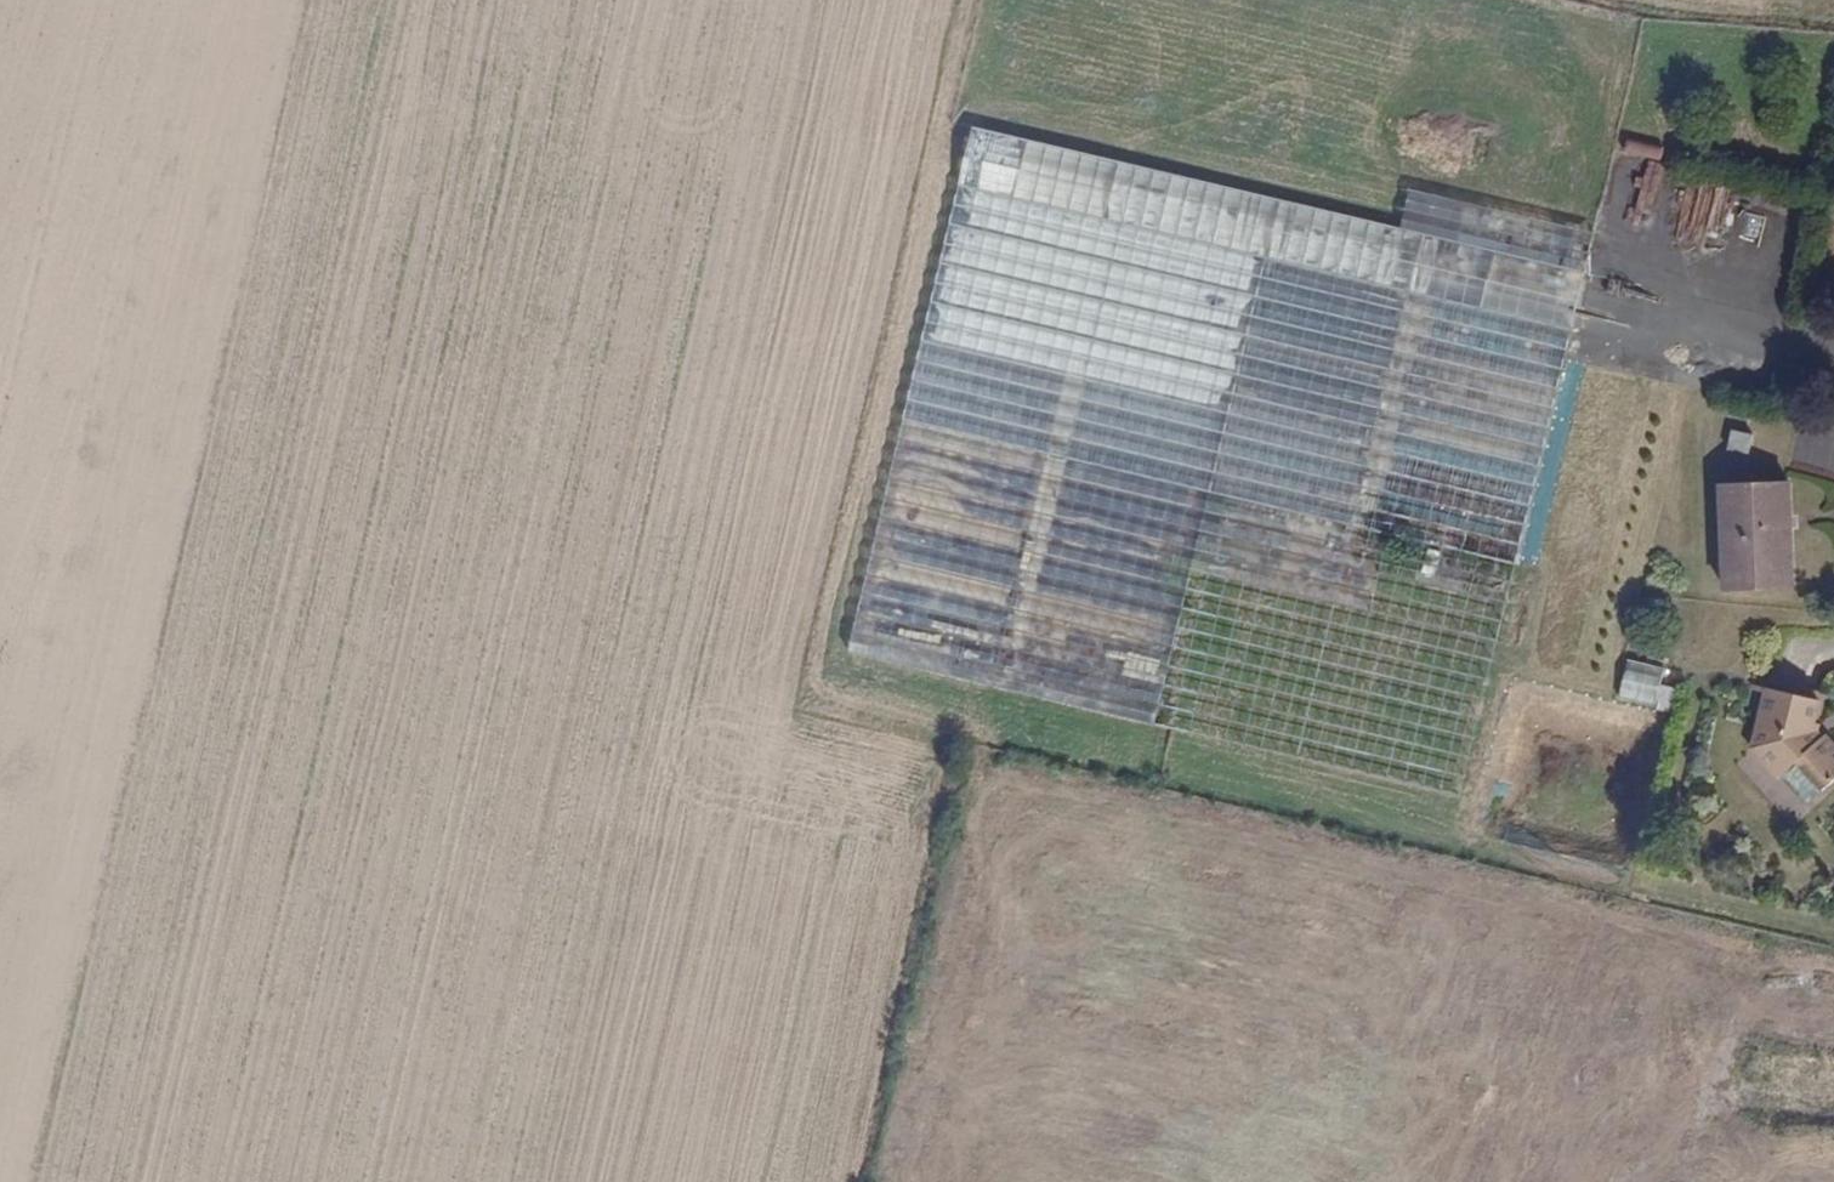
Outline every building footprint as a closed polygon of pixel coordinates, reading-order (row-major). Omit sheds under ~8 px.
[(933,631),(1015,201),(1134,223),(1138,201),(1143,214),(1145,199),(1170,204),(1178,225),(1183,195),(1194,224),(1209,218),(1268,229),(1268,232),(1301,238),(1298,255),(1316,249),(1312,269),(1373,280),(1376,266),(1398,258),(1403,232),(1474,245),(1482,205),(1407,191),(1402,219),(957,135),(858,654),(915,633),(953,640),(954,635),(933,631)] [(1684,186),(1677,219),(1703,225),(1710,192),(1684,186)] [(1808,578),(1807,463),(1734,462),(1737,579),(1808,578)] [(1833,692),(1782,680),(1769,742),(1797,771),(1800,767),(1801,768),(1817,752),(1833,769),(1833,733),(1833,734),(1826,728),(1833,692)] [(1817,752),(1801,768),(1830,797),(1833,793),(1833,769),(1817,752)]
